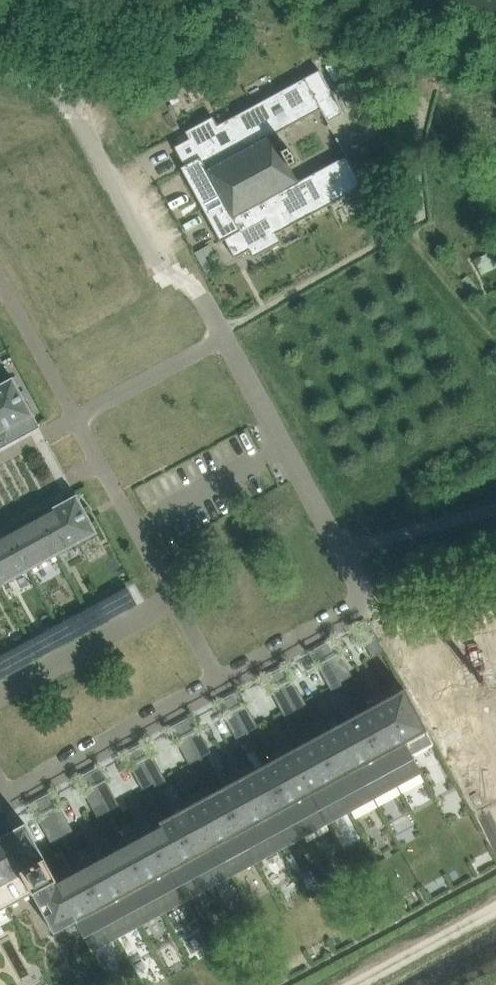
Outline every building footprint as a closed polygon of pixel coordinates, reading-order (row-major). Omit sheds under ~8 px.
[(189,139),(174,147),(184,166),(181,168),(221,242),(224,240),(235,258),(250,250),(253,258),(281,243),(276,234),(363,187),(347,155),(346,156),(298,182),(290,166),(296,162),(289,148),(282,152),(273,136),(320,109),(328,122),(329,122),(344,114),(320,70),(218,125),(213,117),(185,132),(189,139)] [(344,70),(331,77),(334,82),(347,75),(344,70)] [(204,248),(195,253),(202,266),(208,263),(205,257),(208,255),(204,248)] [(0,384),(0,448),(40,427),(38,424),(13,377),(0,384)] [(97,533),(75,493),(3,532),(4,534),(0,536),(0,586),(97,533)] [(121,587),(111,592),(120,610),(131,604),(121,587)] [(89,604),(79,610),(88,627),(99,622),(89,604)] [(57,621),(47,627),(56,645),(67,639),(57,621)] [(368,622),(356,628),(373,658),(384,651),(368,622)] [(437,639),(460,736),(495,727),(495,625),(437,639)] [(25,639),(15,644),(24,662),(35,656),(25,639)] [(333,641),(322,647),(343,687),(355,681),(333,641)] [(322,647),(310,653),(332,693),(343,687),(322,647)] [(286,666),(275,672),(297,712),(308,706),(286,666)] [(275,672),(264,678),(285,718),(297,712),(275,672)] [(32,893),(54,933),(75,921),(83,935),(83,934),(92,949),(421,770),(412,755),(434,744),(404,688),(391,696),(384,699),(312,738),(311,736),(308,737),(305,738),(302,739),(300,741),(298,743),(299,745),(136,834),(135,832),(132,832),(129,833),(126,834),(124,836),(122,839),(123,841),(55,878),(25,823),(15,828),(8,814),(7,813),(7,812),(0,815),(0,833),(1,835),(0,836),(0,910),(32,893)] [(239,691),(228,697),(247,733),(258,726),(239,691)] [(228,697),(217,704),(236,739),(247,733),(228,697)] [(193,717),(181,723),(200,758),(212,752),(193,717)] [(181,723),(170,729),(189,764),(200,758),(181,723)] [(146,742),(135,748),(153,783),(156,788),(167,783),(165,778),(146,742)] [(135,748),(123,754),(142,789),(153,783),(135,748)] [(99,767),(88,773),(104,803),(110,814),(121,808),(99,767)] [(88,773),(77,779),(93,809),(104,803),(88,773)] [(53,793),(42,799),(63,839),(74,833),(53,793)] [(42,799),(30,805),(52,845),(63,839),(42,799)]
